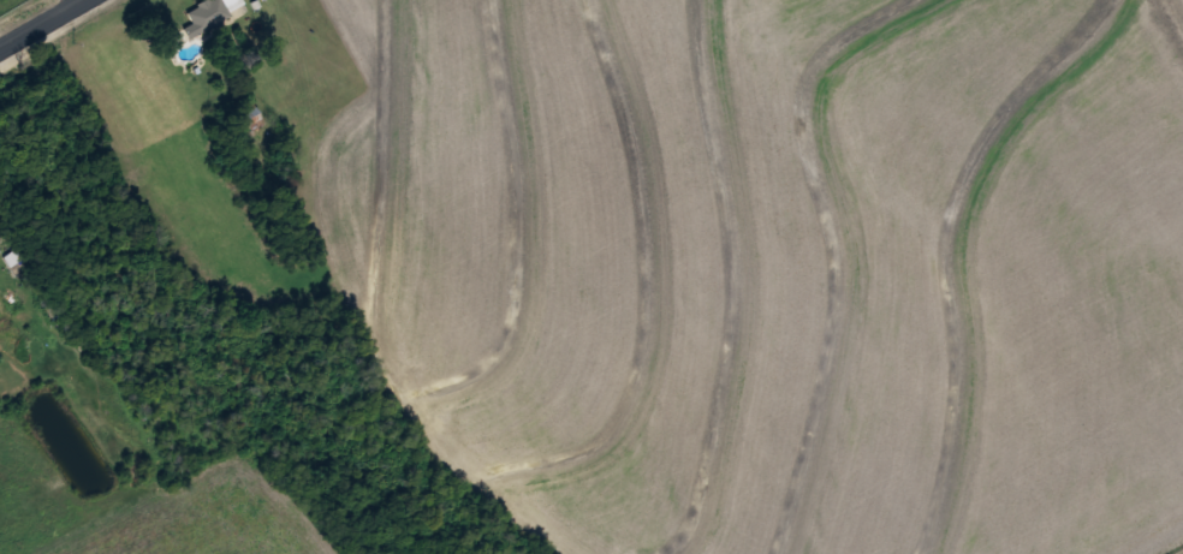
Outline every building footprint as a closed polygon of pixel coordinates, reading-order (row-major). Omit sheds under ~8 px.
[(224,0),(203,0),(185,9),(197,34),(232,17),(224,0)] [(265,122),(254,101),(237,110),(248,131),(265,122)]
